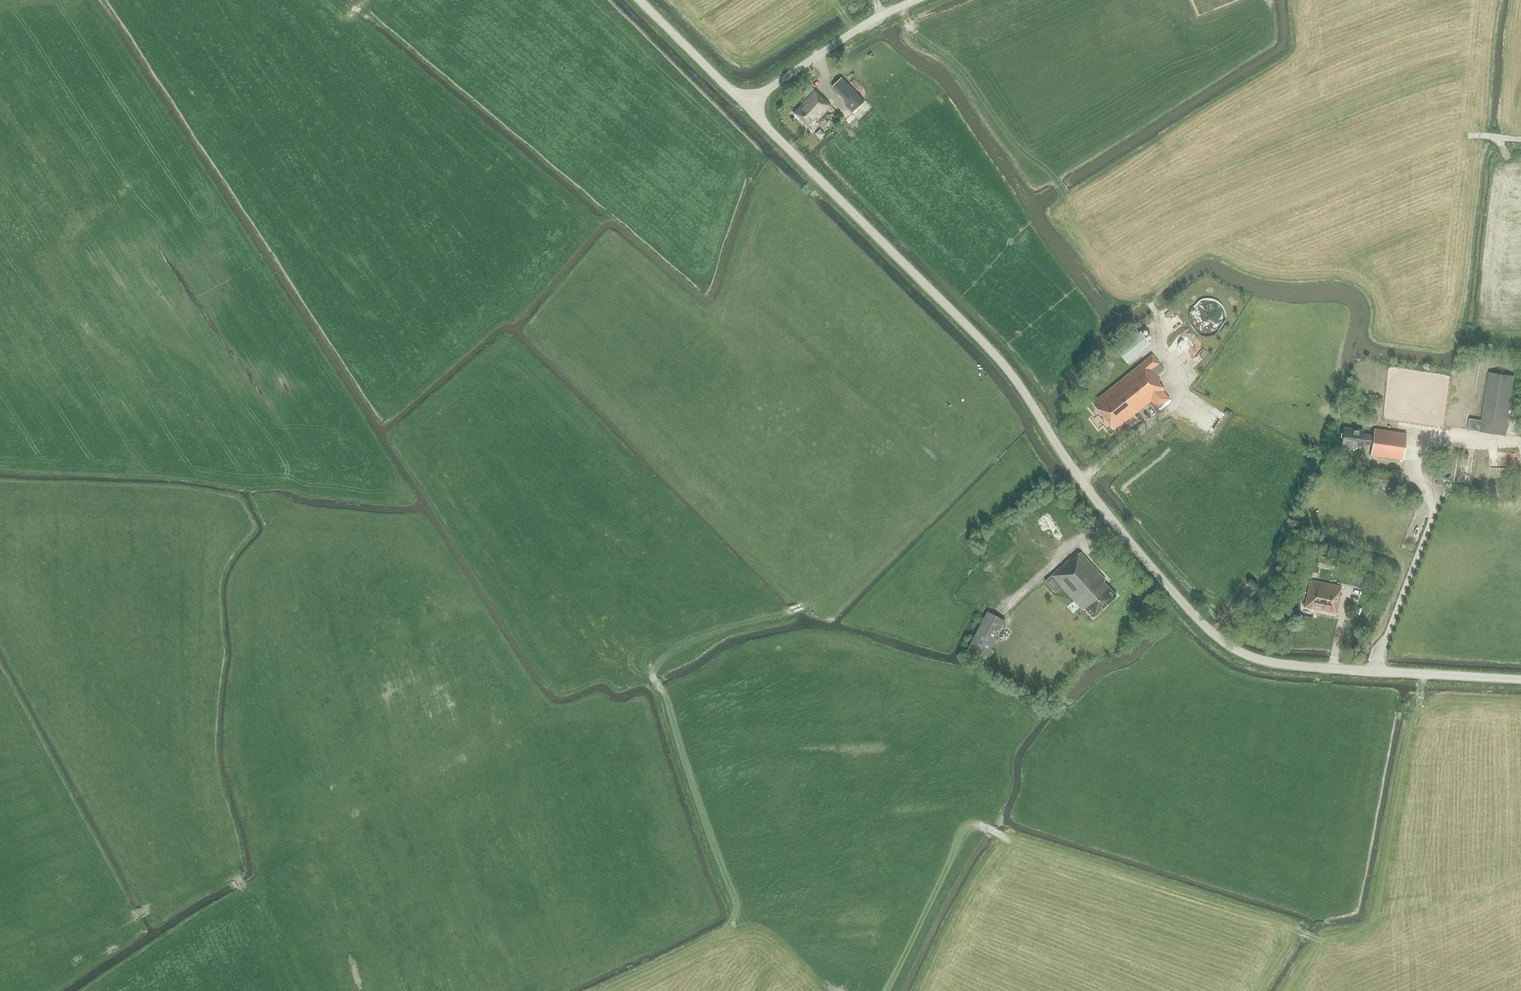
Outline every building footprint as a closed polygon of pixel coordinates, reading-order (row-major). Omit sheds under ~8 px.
[(865,101),(854,90),(841,77),(832,86),(845,99),(845,104),(853,112),(865,101)] [(817,121),(832,106),(810,85),(803,93),(807,97),(801,102),(803,104),(794,112),(808,126),(815,119),(817,121)] [(1205,335),(1224,328),(1217,309),(1221,307),(1217,297),(1194,306),(1205,335)] [(1151,344),(1141,331),(1117,349),(1128,362),(1151,344)] [(1165,370),(1159,363),(1153,354),(1093,402),(1115,430),(1124,423),(1123,421),(1125,420),(1126,421),(1152,400),(1158,408),(1170,398),(1164,390),(1165,389),(1159,381),(1161,380),(1157,376),(1165,370)] [(1506,435),(1515,376),(1491,372),(1483,420),(1470,418),(1469,429),(1481,431),(1506,435)] [(1345,428),(1342,448),(1353,449),(1354,445),(1362,446),(1362,444),(1373,445),(1372,455),(1404,459),(1407,433),(1375,429),(1374,435),(1363,434),(1364,430),(1345,428)] [(1094,617),(1118,596),(1104,581),(1106,580),(1081,552),(1074,559),(1072,557),(1046,581),(1056,592),(1062,586),(1083,610),(1085,608),(1094,617)] [(1038,566),(1029,557),(1025,553),(1020,558),(1024,562),(1033,571),(1038,566)] [(1320,558),(1318,566),(1336,569),(1337,561),(1320,558)] [(1032,571),(1023,563),(1015,572),(1024,580),(1032,571)] [(1251,579),(1248,583),(1255,589),(1259,585),(1251,579)] [(1340,594),(1342,586),(1311,580),(1306,607),(1338,613),(1341,594),(1340,594)] [(1052,602),(1057,596),(1046,584),(1040,589),(1052,602)] [(983,663),(992,646),(1006,620),(988,610),(969,646),(969,647),(965,654),(983,663)]
